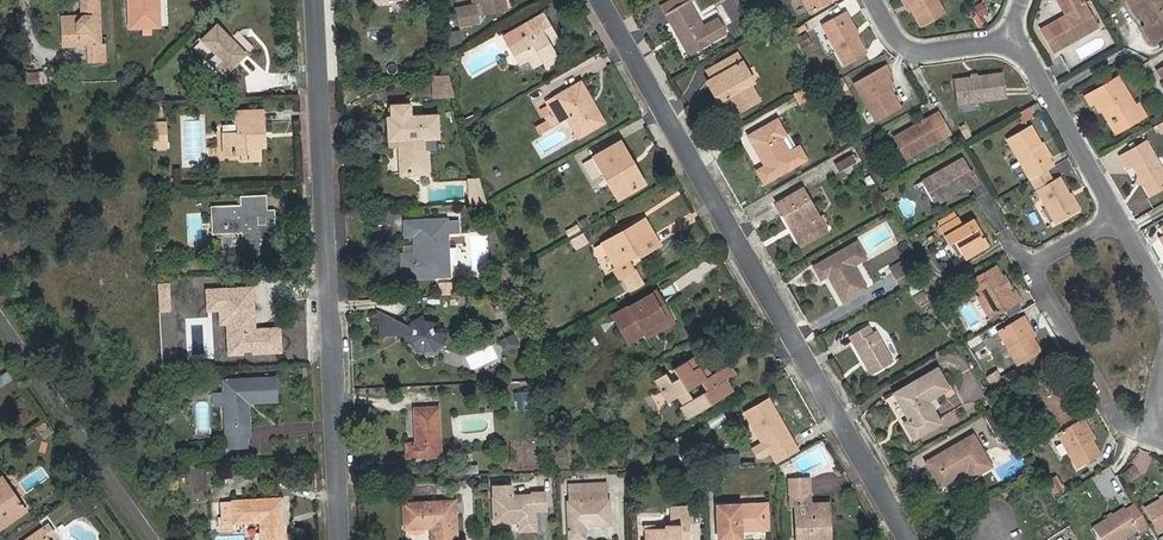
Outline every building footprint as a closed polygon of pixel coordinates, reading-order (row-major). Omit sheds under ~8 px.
[(61,23),(63,46),(88,46),(89,62),(106,62),(106,45),(101,45),(99,0),(81,0),(82,15),(75,22),(61,23)] [(130,27),(159,26),(159,0),(129,0),(130,27)] [(480,5),(473,6),(457,10),(460,27),(478,22),(476,15),(505,8),(503,0),(479,0),(480,5)] [(667,14),(690,2),(689,0),(670,0),(662,5),(667,14)] [(811,12),(834,0),(804,0),(811,12)] [(912,9),(907,0),(903,0),(909,11),(912,9)] [(912,9),(922,27),(945,14),(937,0),(907,0),(912,9)] [(1079,37),(1099,26),(1083,0),(1058,0),(1066,16),(1046,27),(1056,45),(1077,33),(1079,37)] [(1156,42),(1162,37),(1162,2),(1162,0),(1139,0),(1129,5),(1135,15),(1139,13),(1146,26),(1149,25),(1151,28),(1150,30),(1156,42)] [(690,2),(667,14),(689,54),(727,33),(717,17),(703,25),(690,2)] [(822,24),(846,65),(868,53),(845,12),(822,24)] [(504,36),(519,62),(528,57),(532,65),(542,60),(545,65),(556,59),(546,42),(555,36),(542,14),(504,36)] [(768,28),(774,40),(783,35),(776,24),(768,28)] [(202,40),(215,54),(208,61),(222,77),(246,53),(218,25),(202,40)] [(1152,44),(1156,42),(1150,30),(1151,28),(1149,25),(1146,26),(1143,27),(1152,44)] [(1054,51),(1079,37),(1077,33),(1056,45),(1046,27),(1042,29),(1054,51)] [(461,32),(451,32),(452,43),(462,43),(461,32)] [(808,33),(798,37),(802,47),(812,43),(808,33)] [(709,78),(722,101),(730,97),(736,110),(759,97),(752,85),(738,61),(741,60),(738,53),(724,61),(728,68),(710,78),(709,78)] [(755,83),(741,60),(738,61),(752,85),(755,83)] [(706,71),(710,78),(728,68),(724,61),(706,71)] [(889,88),(894,85),(889,77),(892,75),(887,65),(856,83),(877,121),(896,110),(892,103),(894,96),(889,88)] [(962,79),(966,102),(1005,97),(1003,73),(962,79)] [(448,75),(430,76),(432,97),(455,95),(448,75)] [(1094,104),(1098,111),(1104,109),(1110,120),(1117,123),(1121,130),(1146,115),(1138,102),(1135,104),(1119,77),(1085,96),(1091,106),(1094,104)] [(718,104),(722,101),(709,78),(705,80),(718,104)] [(849,89),(843,79),(827,88),(833,98),(849,89)] [(960,103),(966,102),(962,79),(956,80),(960,103)] [(816,80),(795,92),(801,103),(822,91),(816,80)] [(545,106),(555,123),(566,117),(571,114),(582,134),(600,124),(588,103),(592,101),(581,82),(543,104),(545,106)] [(905,105),(894,85),(889,88),(894,96),(892,103),(896,110),(905,105)] [(760,101),(759,97),(736,110),(738,113),(760,101)] [(604,122),(592,101),(588,103),(600,124),(604,122)] [(1034,116),(1043,111),(1038,102),(1029,107),(1034,116)] [(389,117),(390,140),(400,140),(400,147),(401,174),(427,173),(426,139),(439,138),(438,115),(411,116),(410,105),(391,106),(392,117),(389,117)] [(545,106),(538,110),(545,122),(548,127),(555,123),(545,106)] [(1104,109),(1098,111),(1111,135),(1121,130),(1117,123),(1110,120),(1104,109)] [(223,134),(224,155),(246,154),(247,161),(260,160),(259,147),(264,147),(263,110),(235,112),(235,123),(237,123),(238,133),(223,134)] [(897,135),(910,157),(951,135),(939,112),(897,135)] [(578,137),(582,134),(571,114),(566,117),(578,137)] [(749,136),(765,165),(757,169),(764,182),(796,164),(781,138),(786,135),(777,119),(749,136)] [(151,123),(153,149),(168,148),(166,122),(151,123)] [(548,127),(545,122),(537,127),(540,131),(548,127)] [(966,139),(973,135),(967,123),(960,127),(966,139)] [(1047,170),(1054,166),(1031,126),(1008,140),(1031,179),(1047,170)] [(905,160),(910,157),(897,135),(893,138),(905,160)] [(1147,140),(1121,156),(1128,168),(1133,165),(1150,194),(1162,187),(1162,168),(1147,140)] [(594,157),(603,172),(612,188),(616,186),(622,197),(641,186),(627,162),(630,161),(620,142),(594,157)] [(851,153),(834,163),(838,171),(856,161),(851,153)] [(591,179),(603,172),(594,157),(583,163),(591,179)] [(964,158),(923,181),(936,204),(969,185),(971,189),(979,184),(964,158)] [(644,185),(630,161),(627,162),(641,186),(644,185)] [(1053,180),(1047,170),(1031,179),(1058,224),(1079,211),(1060,176),(1053,180)] [(481,179),(468,179),(468,205),(489,204),(481,179)] [(618,199),(622,197),(616,186),(612,188),(618,199)] [(776,203),(801,246),(827,231),(803,188),(776,203)] [(241,206),(210,207),(211,236),(242,235),(243,264),(263,264),(262,240),(275,240),(274,210),(268,210),(268,194),(241,195),(241,206)] [(992,247),(986,237),(983,239),(978,230),(981,229),(975,218),(965,224),(956,229),(958,223),(963,221),(960,216),(940,228),(951,246),(955,244),(957,244),(959,245),(968,261),(992,247)] [(627,233),(604,246),(615,267),(639,253),(640,255),(659,244),(645,218),(625,230),(627,233)] [(405,236),(414,236),(415,252),(402,253),(403,278),(449,276),(447,234),(457,233),(457,220),(447,221),(447,219),(405,220),(405,236)] [(965,224),(963,221),(958,223),(956,229),(965,224)] [(602,243),(604,246),(627,233),(625,230),(602,243)] [(814,267),(821,280),(829,276),(843,301),(867,288),(854,265),(862,261),(853,244),(814,267)] [(910,265),(896,273),(904,286),(918,278),(910,265)] [(1013,295),(1011,289),(1004,287),(1002,284),(1004,281),(1003,278),(997,267),(975,280),(984,296),(981,299),(992,318),(1022,301),(1017,292),(1013,295)] [(634,270),(621,278),(630,293),(643,285),(634,270)] [(1004,287),(1011,289),(1014,288),(1007,275),(1003,278),(1004,281),(1002,284),(1004,287)] [(438,282),(439,295),(452,294),(452,282),(438,282)] [(256,286),(205,288),(206,312),(219,311),(220,325),(228,325),(229,356),(283,354),(282,326),(258,327),(256,286)] [(664,318),(659,308),(651,293),(613,315),(627,341),(643,332),(642,331),(664,318)] [(665,304),(659,308),(664,318),(642,331),(643,332),(647,339),(675,322),(665,304)] [(379,336),(396,335),(396,319),(378,310),(379,336)] [(396,319),(396,335),(408,335),(411,339),(406,342),(409,346),(412,345),(418,349),(424,351),(424,356),(437,355),(446,346),(446,339),(444,339),(446,332),(433,333),(431,328),(437,323),(423,320),(423,314),(412,320),(408,325),(396,319)] [(1026,326),(1029,323),(1024,315),(997,330),(1017,364),(1041,352),(1032,337),(1026,326)] [(1036,335),(1029,323),(1026,326),(1032,337),(1036,335)] [(857,341),(853,343),(871,374),(893,361),(876,330),(873,332),(869,325),(853,334),(857,341)] [(849,336),(853,343),(857,341),(853,334),(849,336)] [(501,342),(504,349),(515,349),(519,344),(514,335),(501,342)] [(674,368),(678,376),(671,381),(666,373),(654,380),(661,392),(667,390),(672,400),(679,396),(683,404),(679,406),(686,418),(733,391),(726,379),(735,374),(729,364),(712,375),(706,378),(702,370),(708,367),(700,353),(674,368)] [(712,375),(708,367),(702,370),(706,378),(712,375)] [(894,393),(909,420),(904,423),(913,438),(941,422),(928,400),(949,388),(938,368),(894,393)] [(1060,426),(1081,413),(1055,369),(1034,380),(1060,426)] [(13,381),(7,372),(0,377),(0,390),(13,381)] [(998,375),(991,379),(998,393),(1018,381),(1014,374),(1002,381),(998,375)] [(227,438),(248,437),(250,437),(248,403),(276,402),(275,378),(223,380),(226,438),(227,438)] [(984,399),(980,380),(958,385),(962,403),(984,399)] [(517,410),(534,407),(531,389),(513,393),(517,410)] [(667,390),(661,392),(667,402),(672,400),(667,390)] [(959,394),(941,401),(945,411),(963,404),(959,394)] [(746,414),(762,442),(765,440),(771,452),(792,440),(769,400),(746,414)] [(414,409),(416,443),(406,444),(407,458),(440,456),(438,408),(414,409)] [(1086,428),(1089,427),(1084,418),(1058,433),(1077,467),(1101,453),(1092,439),(1086,428)] [(1094,438),(1089,427),(1086,428),(1092,439),(1094,438)] [(925,461),(940,486),(966,472),(970,479),(992,466),(973,434),(925,461)] [(248,449),(248,437),(227,438),(227,449),(248,449)] [(180,456),(166,456),(166,464),(181,463),(180,456)] [(1129,484),(1142,472),(1134,465),(1122,476),(1129,484)] [(4,525),(25,510),(2,477),(0,478),(0,520),(4,525)] [(797,539),(824,539),(823,518),(830,518),(829,502),(810,503),(809,478),(789,478),(791,505),(795,505),(797,539)] [(567,502),(568,539),(585,538),(585,526),(611,525),(610,499),(606,499),(605,483),(569,485),(569,502),(567,502)] [(492,485),(494,523),(519,523),(519,531),(535,530),(534,511),(545,510),(545,492),(530,492),(531,494),(512,495),(511,484),(492,485)] [(221,524),(260,522),(261,539),(284,539),(282,499),(221,502),(221,524)] [(404,528),(431,527),(432,539),(457,539),(454,500),(403,503),(404,528)] [(1146,509),(1160,532),(1162,530),(1162,500),(1146,509)] [(718,506),(719,539),(741,539),(741,529),(768,528),(767,504),(718,506)] [(1135,506),(1126,512),(1124,510),(1093,529),(1099,539),(1122,539),(1137,531),(1138,533),(1148,527),(1135,506)] [(645,539),(691,539),(690,524),(687,524),(686,507),(670,507),(670,524),(664,525),(665,527),(644,528),(645,539)] [(49,524),(41,529),(47,539),(55,533),(49,524)] [(41,529),(25,539),(48,539),(47,539),(41,529)]
